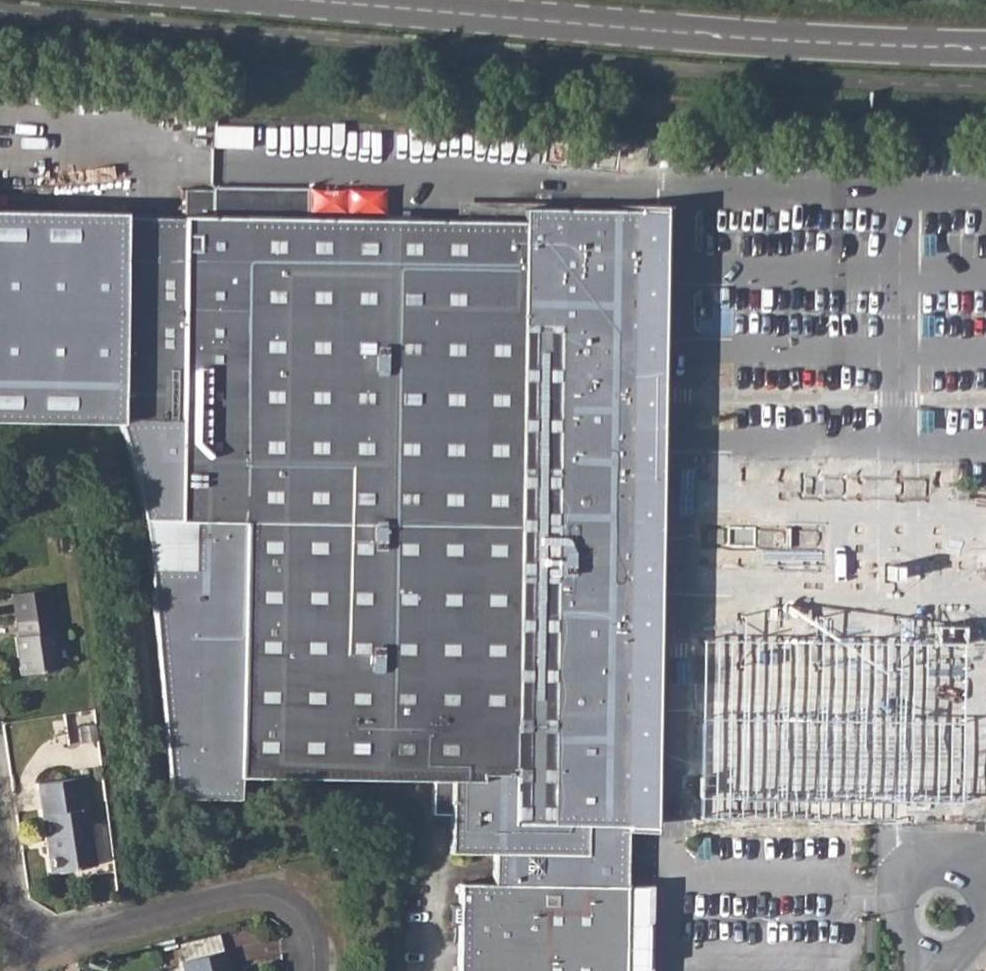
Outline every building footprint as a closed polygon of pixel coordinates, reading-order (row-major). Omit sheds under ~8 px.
[(630,888),(630,881),(632,822),(628,819),(636,812),(643,805),(647,796),(651,786),(652,774),(652,764),(649,754),(645,745),(638,737),(631,732),(633,577),(633,546),(634,478),(635,330),(660,213),(618,212),(617,212),(551,211),(525,211),(524,222),(459,221),(312,219),(311,191),(216,189),(215,189),(214,218),(186,217),(186,220),(127,218),(127,214),(0,212),(0,423),(120,424),(148,535),(189,803),(257,803),(258,780),(454,784),(454,830),(454,858),(496,859),(496,886),(463,885),(463,909),(453,909),(453,929),(462,929),(461,970),(629,970),(630,888)] [(523,217),(523,202),(478,201),(478,217),(523,217)] [(51,617),(14,622),(22,675),(59,668),(51,617)] [(81,776),(38,782),(52,872),(95,865),(81,776)] [(186,970),(232,970),(227,949),(184,961),(186,970)]
